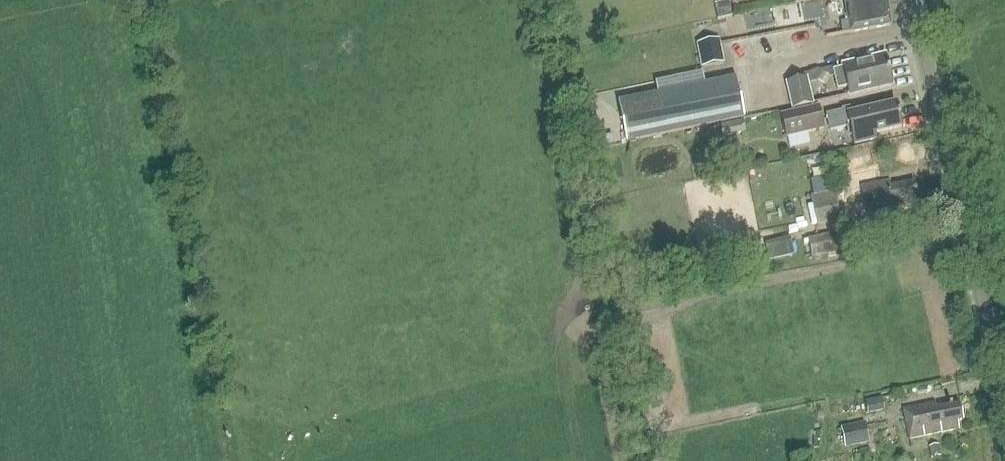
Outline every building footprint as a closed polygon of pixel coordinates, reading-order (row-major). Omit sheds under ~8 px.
[(737,11),(738,20),(731,22),(732,31),(777,24),(777,25),(829,17),(826,0),(805,0),(737,11)] [(868,29),(889,25),(885,0),(843,0),(849,31),(868,28),(868,29)] [(850,95),(892,85),(887,62),(879,63),(878,56),(842,64),(843,68),(834,70),(835,77),(838,89),(848,87),(850,95)] [(792,109),(813,104),(808,84),(818,82),(824,87),(830,78),(835,77),(834,70),(833,67),(803,75),(804,78),(786,82),(792,109)] [(744,117),(736,78),(618,102),(626,142),(665,134),(744,117)] [(896,103),(857,112),(849,114),(848,110),(827,116),(831,131),(850,126),(854,144),(876,138),(875,133),(902,126),(896,103)] [(785,137),(824,129),(819,106),(780,114),(785,137)] [(719,125),(722,138),(746,133),(743,120),(719,125)] [(867,213),(915,204),(915,198),(912,181),(891,185),(889,180),(862,187),(867,213)] [(811,195),(817,227),(835,223),(833,214),(839,213),(834,191),(811,195)] [(843,232),(807,238),(811,256),(846,251),(843,232)] [(769,240),(772,258),(796,253),(793,235),(769,240)] [(840,427),(844,448),(869,443),(866,427),(887,423),(882,397),(863,401),(865,413),(862,414),(864,422),(840,427)] [(954,421),(962,420),(958,403),(936,407),(935,403),(904,409),(909,438),(955,429),(954,421)] [(931,459),(940,457),(937,444),(928,446),(931,459)]
